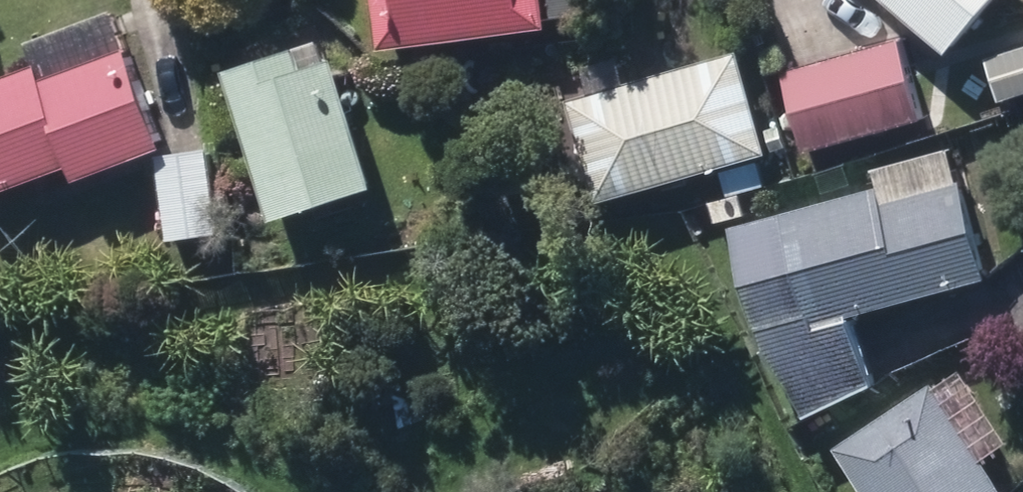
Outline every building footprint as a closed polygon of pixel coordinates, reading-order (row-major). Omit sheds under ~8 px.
[(379,56),(546,34),(541,0),(371,0),(379,56)] [(558,24),(611,17),(609,0),(555,0),(558,24)] [(945,60),(997,0),(876,0),(945,60)] [(783,81),(804,158),(920,125),(898,47),(783,81)] [(69,172),(75,189),(161,155),(122,55),(39,88),(34,73),(0,86),(0,199),(69,172)] [(1000,108),(1022,101),(1022,55),(986,67),(1000,108)] [(225,80),(271,226),(371,194),(330,69),(299,79),(292,59),(225,80)] [(569,110),(599,209),(766,160),(735,61),(569,110)] [(158,162),(169,248),(219,242),(208,156),(158,162)] [(787,398),(804,423),(870,395),(850,322),(982,285),(948,158),(874,177),(878,195),(732,234),(736,264),(741,292),(749,320),(759,347),(772,372),(787,398)] [(713,211),(718,228),(743,219),(738,203),(713,211)] [(857,491),(996,491),(931,390),(832,453),(857,491)]
